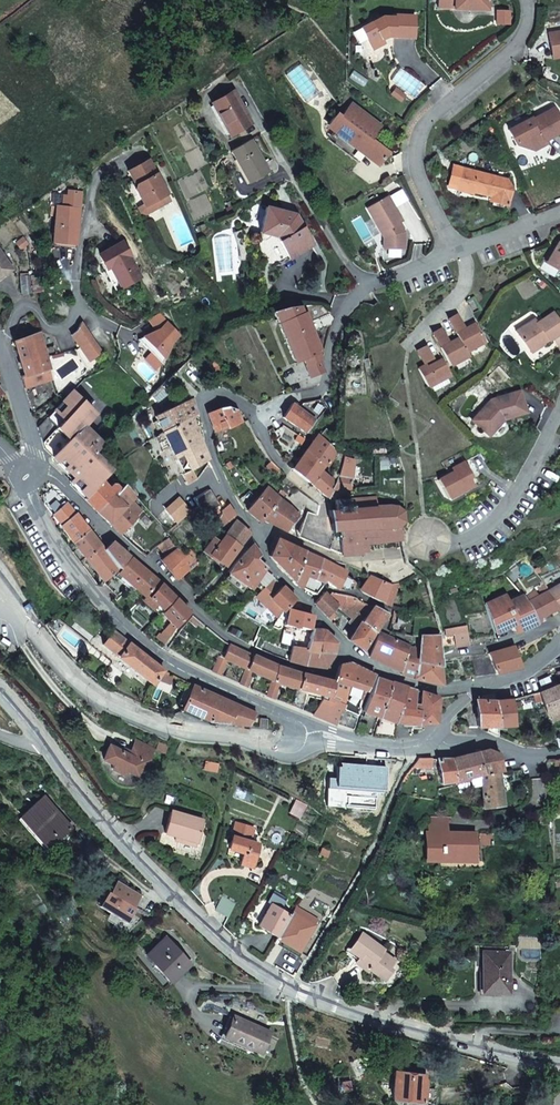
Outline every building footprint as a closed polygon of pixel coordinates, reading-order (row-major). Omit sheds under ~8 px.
[(436,5),(452,5),(452,7),(485,8),(486,0),(436,0),(436,5)] [(380,37),(385,35),(386,32),(392,32),(392,35),(412,35),(413,14),(393,13),(393,15),(381,14),(359,26),(370,47),(383,42),(380,37)] [(550,50),(559,49),(559,30),(547,32),(550,50)] [(550,50),(551,57),(559,56),(559,49),(550,50)] [(396,88),(392,94),(400,100),(404,95),(396,88)] [(233,92),(212,104),(229,135),(250,123),(233,92)] [(343,118),(333,111),(327,124),(350,141),(348,144),(362,154),(364,152),(378,163),(387,151),(385,150),(387,148),(374,138),(372,140),(370,138),(379,125),(349,102),(341,113),(345,117),(343,118)] [(533,149),(536,138),(542,136),(544,140),(559,131),(559,118),(554,107),(533,118),(532,117),(509,129),(517,144),(533,149)] [(536,138),(533,149),(534,150),(546,144),(544,140),(542,136),(536,138)] [(250,140),(230,151),(243,174),(245,172),(250,181),(268,171),(250,140)] [(137,185),(135,190),(143,204),(145,206),(147,206),(150,212),(163,205),(160,198),(168,194),(150,160),(129,172),(137,185)] [(506,179),(461,168),(456,187),(491,197),(490,198),(508,203),(512,189),(506,179)] [(160,198),(163,205),(171,200),(168,194),(160,198)] [(401,220),(387,195),(366,208),(379,231),(382,230),(385,235),(382,237),(383,246),(403,246),(404,232),(399,222),(401,220)] [(508,203),(490,198),(489,201),(507,206),(508,203)] [(143,204),(137,207),(140,213),(145,214),(150,212),(147,206),(145,206),(143,204)] [(80,209),(56,206),(53,241),(76,244),(80,209)] [(289,259),(313,245),(296,214),(267,207),(261,232),(259,239),(258,244),(258,249),(260,255),(265,259),(269,262),(275,264),(281,264),(289,259)] [(23,237),(20,239),(17,242),(21,248),(28,244),(23,237)] [(557,242),(547,258),(559,266),(559,241),(557,242)] [(124,242),(99,255),(106,268),(111,266),(121,286),(140,276),(129,256),(131,255),(124,242)] [(13,269),(0,251),(0,278),(13,269)] [(42,274),(20,276),(22,294),(44,292),(42,274)] [(287,308),(274,312),(294,361),(302,358),(309,375),(323,370),(318,359),(322,357),(319,351),(322,351),(314,332),(335,323),(337,318),(320,303),(290,308),(287,308)] [(515,329),(526,346),(538,339),(541,342),(546,339),(547,339),(559,331),(559,323),(552,311),(536,321),(533,317),(515,329)] [(167,321),(159,312),(148,318),(155,329),(160,327),(167,321)] [(445,319),(454,333),(462,329),(453,314),(445,319)] [(179,334),(167,321),(160,327),(155,329),(138,338),(162,362),(172,341),(179,334)] [(78,348),(88,362),(101,353),(80,323),(75,331),(70,336),(78,348)] [(438,347),(448,365),(466,355),(464,350),(482,341),(472,323),(462,329),(454,333),(456,337),(446,343),(438,347)] [(431,333),(438,347),(446,343),(439,329),(431,333)] [(14,341),(23,375),(48,368),(40,333),(14,341)] [(538,339),(526,346),(529,351),(542,343),(541,342),(538,339)] [(423,346),(416,350),(424,364),(431,360),(423,346)] [(416,369),(426,386),(448,374),(439,359),(426,367),(424,364),(416,369)] [(191,369),(184,361),(175,369),(182,375),(191,369)] [(51,380),(48,368),(23,375),(20,376),(24,388),(50,381),(51,380)] [(171,374),(194,397),(199,391),(182,375),(175,369),(171,374)] [(85,496),(101,482),(96,477),(107,467),(92,453),(102,443),(93,435),(117,410),(83,379),(37,427),(44,448),(73,478),(70,482),(85,496)] [(489,399),(470,420),(482,431),(491,431),(500,422),(497,420),(500,416),(504,414),(505,418),(524,411),(518,390),(489,399)] [(190,415),(197,412),(193,398),(154,417),(161,430),(190,415)] [(292,403),(282,416),(305,432),(306,431),(315,419),(292,403)] [(207,414),(214,432),(242,422),(237,410),(228,408),(207,414)] [(203,431),(197,412),(190,415),(196,429),(197,433),(203,431)] [(196,429),(190,415),(161,430),(167,444),(196,429)] [(196,429),(167,444),(185,481),(193,477),(189,469),(206,458),(197,433),(196,429)] [(301,457),(291,467),(310,483),(322,470),(325,466),(331,458),(334,449),(330,445),(334,437),(326,429),(319,435),(318,434),(315,438),(304,452),(302,449),(299,455),(301,457)] [(334,480),(331,489),(347,491),(350,492),(353,476),(351,475),(355,459),(343,455),(336,475),(334,480)] [(437,479),(447,497),(472,484),(468,476),(471,475),(463,461),(450,468),(452,471),(437,479)] [(280,470),(275,465),(271,469),(277,474),(280,470)] [(322,470),(310,483),(327,497),(331,489),(334,480),(322,470)] [(109,487),(102,480),(101,482),(85,496),(84,498),(97,510),(115,493),(109,487)] [(97,510),(121,532),(134,520),(136,522),(139,520),(137,518),(139,516),(137,514),(143,509),(134,500),(137,497),(126,483),(120,489),(117,486),(116,485),(115,484),(112,484),(109,487),(115,493),(97,510)] [(286,485),(282,490),(287,493),(291,489),(286,485)] [(266,486),(245,509),(260,520),(262,518),(279,498),(266,486)] [(44,494),(46,505),(61,525),(60,526),(73,542),(88,530),(76,514),(65,501),(53,488),(44,494)] [(209,489),(195,498),(205,513),(220,504),(209,489)] [(329,510),(330,529),(334,529),(332,535),(339,536),(340,552),(340,554),(360,554),(360,550),(368,550),(367,543),(401,539),(398,524),(402,519),(402,511),(395,505),(377,505),(377,502),(375,502),(375,498),(362,498),(362,497),(347,499),(335,500),(336,509),(329,510)] [(279,498),(262,518),(286,530),(298,515),(290,506),(288,505),(281,499),(279,498)] [(223,525),(233,516),(236,513),(229,503),(215,516),(223,525)] [(324,544),(324,547),(329,548),(332,535),(334,529),(330,529),(310,524),(315,514),(307,511),(298,532),(303,534),(301,538),(306,539),(324,544)] [(226,534),(239,545),(251,533),(236,521),(226,534)] [(88,530),(73,542),(85,558),(100,545),(88,530)] [(211,554),(224,565),(240,546),(239,545),(226,534),(219,542),(210,553),(211,554)] [(332,535),(329,548),(340,552),(339,536),(332,535)] [(159,547),(167,555),(179,546),(172,537),(159,547)] [(209,556),(211,554),(210,553),(219,542),(213,538),(202,552),(209,556)] [(269,555),(280,568),(290,544),(277,538),(269,555)] [(103,549),(119,567),(129,556),(113,541),(103,549)] [(253,544),(227,573),(250,590),(259,578),(263,581),(269,572),(256,558),(259,554),(253,544)] [(292,580),(304,550),(290,544),(280,568),(292,580)] [(85,558),(104,580),(116,570),(119,567),(103,549),(100,545),(85,558)] [(167,555),(162,559),(177,579),(181,576),(198,563),(201,561),(191,548),(185,555),(179,546),(167,555)] [(313,574),(321,558),(304,550),(292,580),(297,586),(314,594),(325,581),(313,574)] [(145,596),(158,581),(132,557),(118,572),(145,596)] [(345,571),(321,558),(313,574),(325,581),(327,582),(334,587),(338,588),(343,589),(347,589),(352,588),(354,582),(343,574),(345,571)] [(198,563),(181,576),(198,593),(212,579),(198,563)] [(115,575),(107,583),(118,595),(126,586),(115,575)] [(370,575),(366,580),(361,587),(363,591),(383,601),(390,584),(370,575)] [(552,579),(543,583),(546,587),(548,590),(555,585),(552,579)] [(555,585),(548,590),(558,606),(559,605),(559,582),(555,585)] [(390,584),(383,601),(389,604),(398,583),(390,584)] [(148,598),(162,610),(175,597),(162,584),(148,598)] [(295,599),(283,586),(270,598),(283,611),(295,599)] [(531,625),(544,620),(542,613),(558,606),(548,590),(546,587),(544,588),(540,590),(542,593),(537,596),(527,601),(523,596),(520,592),(498,602),(486,607),(498,630),(505,626),(511,624),(514,630),(510,632),(511,633),(512,636),(531,625)] [(523,596),(527,601),(537,596),(533,590),(523,596)] [(360,624),(373,606),(358,600),(357,598),(333,592),(330,596),(326,593),(324,594),(314,604),(329,619),(334,614),(331,610),(335,605),(351,617),(348,621),(356,627),(348,637),(347,639),(362,648),(372,632),(360,624)] [(162,610),(159,613),(170,621),(169,622),(164,629),(159,635),(166,640),(170,634),(175,626),(188,611),(175,597),(162,610)] [(374,605),(373,606),(360,624),(372,632),(380,620),(385,612),(374,605)] [(309,628),(313,616),(289,609),(286,619),(282,619),(279,623),(310,630),(309,628)] [(385,612),(380,620),(384,621),(388,613),(385,612)] [(456,647),(467,646),(465,625),(450,627),(450,629),(444,630),(445,635),(454,633),(456,647)] [(318,628),(312,629),(307,647),(306,651),(333,652),(336,642),(324,630),(321,628),(318,628)] [(152,683),(156,678),(162,671),(114,631),(103,644),(152,683)] [(369,656),(400,670),(408,646),(380,633),(369,656)] [(420,637),(419,648),(417,660),(440,665),(438,635),(421,634),(420,637)] [(252,655),(227,644),(221,654),(219,658),(218,657),(212,669),(220,672),(226,661),(245,669),(240,681),(247,685),(254,673),(271,681),(266,694),(274,697),(280,683),(296,687),(300,673),(277,666),(252,655)] [(502,670),(519,665),(511,645),(506,647),(501,650),(496,652),(488,654),(495,672),(496,673),(502,671),(502,670)] [(292,646),(288,660),(304,664),(324,666),(332,657),(333,652),(306,651),(307,647),(292,646)] [(417,660),(419,648),(408,646),(400,670),(415,674),(417,660)] [(475,674),(495,672),(488,654),(472,656),(475,674)] [(415,674),(442,683),(440,665),(417,660),(415,674)] [(339,665),(334,679),(349,684),(358,687),(365,689),(374,674),(351,662),(349,662),(347,662),(345,662),(342,663),(341,663),(339,665)] [(162,671),(156,678),(169,684),(176,682),(178,678),(162,671)] [(333,681),(300,673),(296,687),(291,705),(291,707),(301,711),(308,690),(328,696),(333,681)] [(355,730),(370,734),(377,715),(390,680),(376,676),(355,730)] [(549,676),(538,680),(543,691),(554,686),(549,676)] [(334,679),(333,681),(328,696),(339,699),(345,702),(349,684),(334,679)] [(380,716),(374,735),(393,738),(396,722),(404,685),(390,680),(377,715),(380,716)] [(256,713),(192,684),(182,708),(210,722),(248,725),(253,715),(256,713)] [(547,714),(559,709),(559,685),(559,684),(554,686),(543,691),(539,692),(542,701),(547,714)] [(415,689),(404,685),(396,722),(414,723),(417,709),(411,708),(415,689)] [(355,693),(363,696),(365,689),(358,687),(355,693)] [(417,709),(414,723),(435,722),(437,696),(420,691),(417,709)] [(539,692),(532,694),(535,703),(542,701),(539,692)] [(323,699),(311,716),(352,728),(359,708),(345,702),(339,699),(328,696),(327,700),(323,699)] [(511,699),(496,701),(475,700),(476,712),(466,713),(467,726),(477,726),(487,726),(488,732),(491,733),(497,735),(497,727),(512,725),(511,699)] [(259,717),(258,726),(266,727),(267,718),(259,717)] [(126,773),(136,778),(142,764),(146,766),(153,751),(136,743),(130,754),(123,751),(122,754),(109,748),(102,762),(113,767),(111,771),(124,777),(126,773)] [(156,751),(165,755),(168,747),(159,744),(156,751)] [(500,771),(502,770),(499,753),(488,749),(478,751),(482,774),(500,771)] [(478,751),(453,757),(456,780),(475,776),(476,779),(476,783),(482,782),(482,774),(478,751)] [(360,764),(363,756),(353,756),(351,761),(360,764)] [(376,757),(363,756),(360,764),(356,774),(370,778),(373,767),(376,757)] [(386,758),(376,757),(373,767),(383,768),(386,758)] [(456,780),(453,757),(436,758),(440,782),(456,780)] [(432,769),(431,758),(417,758),(412,767),(432,769)] [(220,762),(211,761),(210,768),(218,770),(220,762)] [(500,771),(482,774),(482,782),(483,806),(486,806),(503,804),(501,789),(500,772),(500,771)] [(457,784),(476,779),(475,776),(456,780),(457,784)] [(43,798),(22,816),(49,846),(70,828),(43,798)] [(204,817),(172,810),(168,831),(179,834),(178,839),(198,843),(204,817)] [(547,812),(537,813),(538,824),(547,824),(547,812)] [(469,840),(474,840),(474,832),(448,832),(448,818),(431,818),(430,832),(426,831),(425,860),(457,860),(457,854),(469,854),(469,840)] [(254,828),(237,823),(228,853),(241,857),(240,863),(252,867),(259,844),(250,841),(254,828)] [(474,861),(474,840),(469,840),(469,854),(457,854),(457,860),(474,861)] [(137,907),(143,896),(120,882),(113,893),(112,892),(103,908),(114,915),(131,924),(136,914),(139,908),(137,907)] [(215,910),(228,916),(236,901),(223,895),(215,910)] [(160,906),(143,896),(137,907),(139,908),(150,914),(160,906)] [(259,924),(277,937),(290,915),(272,903),(259,924)] [(315,925),(293,910),(290,915),(277,937),(277,938),(299,952),(315,925)] [(132,933),(146,919),(136,914),(131,924),(114,915),(110,922),(132,933)] [(385,965),(389,967),(393,960),(382,951),(383,950),(361,933),(349,950),(360,958),(357,963),(367,970),(369,968),(377,975),(385,965)] [(165,938),(147,953),(171,979),(189,964),(165,938)] [(504,989),(508,989),(509,952),(483,951),(482,991),(504,992),(504,989)] [(391,969),(389,967),(385,965),(377,975),(383,979),(391,969)] [(234,1015),(225,1034),(237,1039),(236,1041),(260,1052),(270,1031),(234,1015)] [(372,1057),(369,1050),(351,1059),(354,1066),(372,1057)] [(426,1074),(396,1071),(392,1098),(434,1103),(435,1089),(425,1088),(426,1074)]
